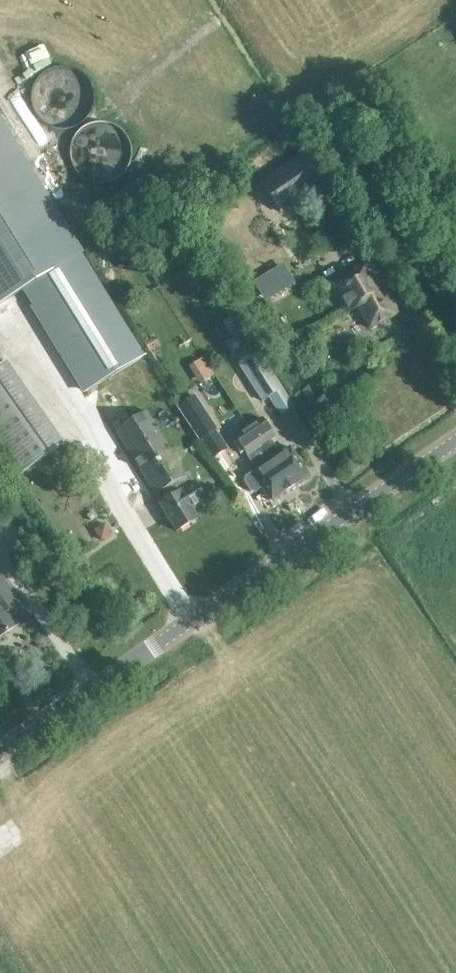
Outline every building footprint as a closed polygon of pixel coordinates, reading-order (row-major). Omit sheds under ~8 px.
[(104,123),(99,123),(93,123),(88,124),(84,127),(79,130),(76,133),(73,138),(70,142),(69,147),(69,153),(69,158),(70,163),(73,168),(76,172),(79,176),(83,179),(88,181),(93,182),(98,183),(104,182),(109,181),(114,179),(118,176),(122,172),(125,168),(127,163),(128,158),(129,153),(128,147),(127,142),(127,141),(125,138),(122,133),(118,130),(114,127),(109,124),(106,123),(104,123)] [(20,291),(83,393),(105,379),(139,358),(134,349),(0,127),(0,304),(20,291)] [(280,212),(325,181),(304,152),(260,183),(280,212)] [(369,328),(398,313),(386,291),(385,291),(368,260),(328,282),(345,313),(356,308),(357,307),(369,328)] [(134,349),(139,358),(105,379),(122,406),(107,415),(106,416),(114,429),(168,396),(137,346),(134,349)] [(240,364),(263,400),(280,389),(258,353),(240,364)] [(0,365),(0,456),(15,477),(64,444),(6,361),(0,365)] [(311,385),(301,391),(311,408),(321,401),(311,385)] [(200,442),(218,429),(194,395),(176,407),(200,442)] [(196,519),(192,511),(205,503),(193,485),(192,486),(146,411),(115,430),(155,495),(162,491),(167,500),(160,504),(176,531),(196,519)] [(260,446),(265,454),(290,489),(309,475),(290,447),(278,455),(269,441),(271,439),(258,421),(248,428),(260,446)] [(270,502),(290,489),(265,454),(260,446),(248,428),(234,437),(253,463),(257,469),(245,477),(244,482),(250,491),(255,492),(261,488),(270,502)] [(425,520),(438,510),(432,502),(419,512),(425,520)] [(288,525),(306,544),(322,529),(304,509),(288,525)] [(105,524),(94,530),(101,541),(111,534),(105,524)] [(9,610),(18,604),(16,600),(2,577),(0,578),(0,637),(19,624),(9,610)]
